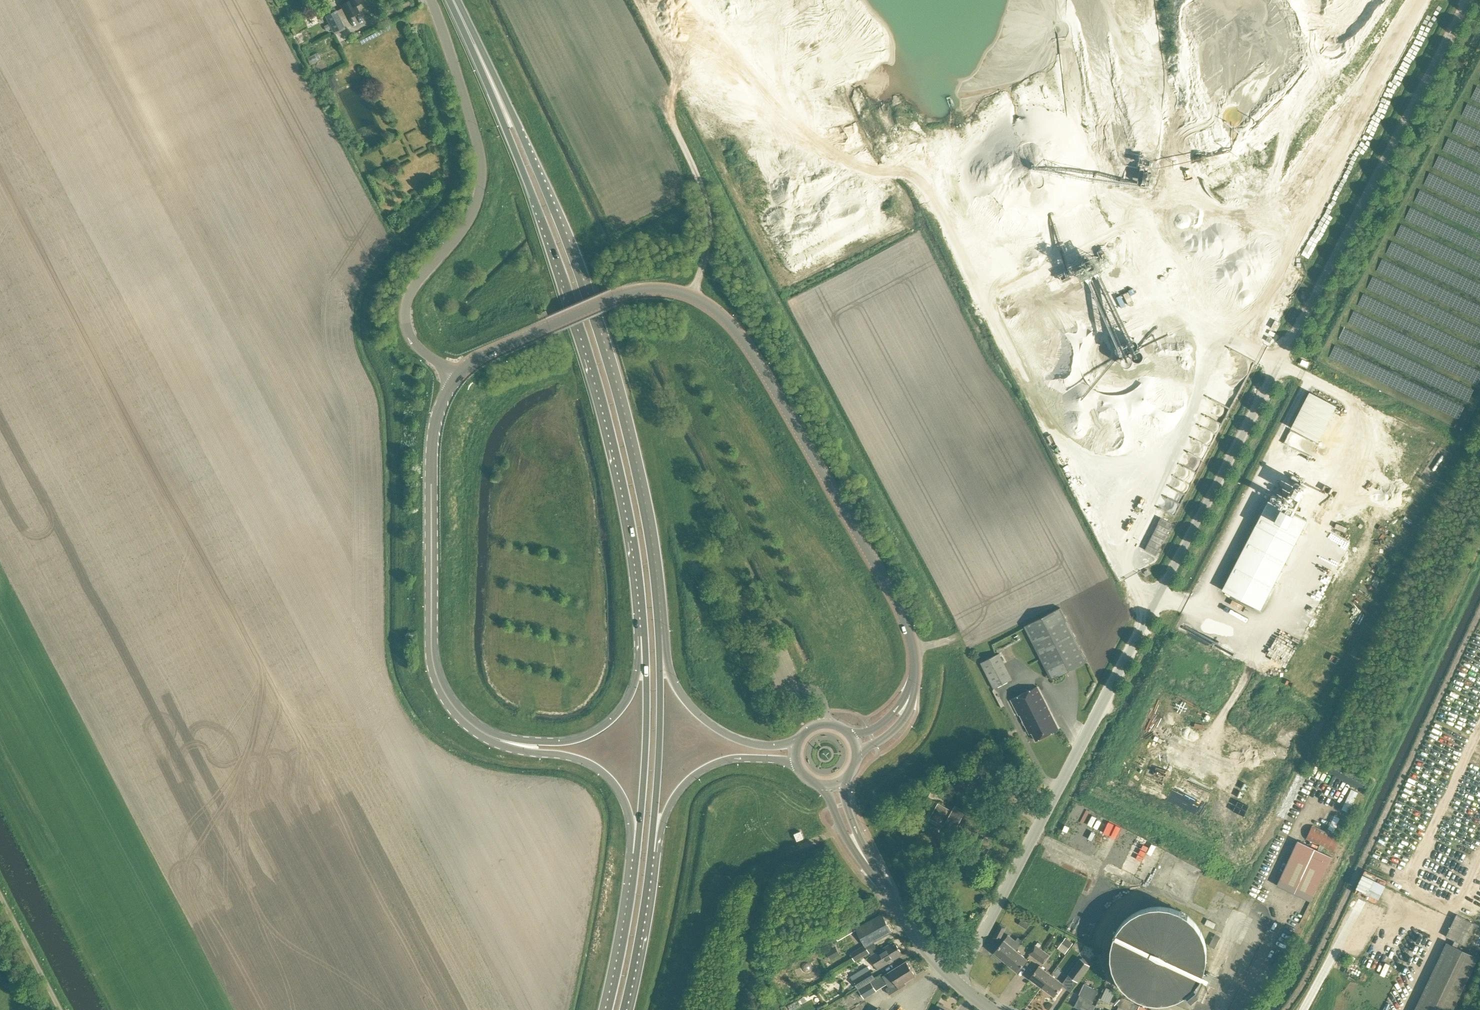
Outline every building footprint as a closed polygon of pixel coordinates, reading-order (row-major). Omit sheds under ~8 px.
[(365,1),(365,0),(344,0),(345,2),(340,5),(342,8),(346,18),(347,20),(360,13),(356,5),(365,1)] [(341,20),(337,11),(336,10),(324,16),(333,33),(345,27),(341,20)] [(333,89),(340,86),(334,74),(327,77),(333,89)] [(1155,192),(1160,164),(1130,159),(1127,176),(1143,179),(1141,190),(1155,192)] [(1131,290),(1117,295),(1121,306),(1135,301),(1131,290)] [(1306,391),(1288,428),(1316,442),(1334,405),(1306,391)] [(1291,496),(1295,483),(1283,479),(1279,492),(1291,496)] [(1269,500),(1222,590),(1260,610),(1307,520),(1269,500)] [(1159,517),(1143,549),(1154,555),(1170,523),(1159,517)] [(1023,628),(1051,682),(1087,663),(1060,609),(1023,628)] [(993,691),(1011,681),(998,655),(979,665),(993,691)] [(1036,742),(1058,731),(1036,689),(1011,701),(1019,716),(1020,715),(1021,716),(1030,734),(1032,733),(1036,742)] [(953,833),(965,811),(955,805),(952,810),(938,803),(930,818),(944,825),(943,827),(953,833)] [(1329,828),(1336,830),(1341,816),(1334,814),(1329,828)] [(1340,839),(1312,826),(1305,841),(1333,853),(1340,839)] [(982,861),(992,842),(984,837),(980,844),(979,843),(975,851),(976,852),(974,856),(982,861)] [(1310,901),(1331,857),(1298,842),(1277,886),(1310,901)] [(1135,997),(1138,998),(1144,1000),(1149,1002),(1155,1003),(1161,1003),(1167,1002),(1173,1000),(1178,998),(1184,996),(1189,992),(1193,989),(1197,984),(1199,980),(1202,976),(1203,972),(1205,966),(1206,958),(1206,952),(1205,944),(1203,938),(1200,932),(1197,926),(1193,922),(1188,917),(1185,915),(1179,911),(1172,909),(1166,907),(1157,907),(1150,908),(1142,910),(1134,913),(1128,917),(1122,923),(1118,929),(1114,935),(1112,940),(1110,948),(1110,957),(1111,964),(1114,973),(1117,980),(1122,987),(1129,993),(1135,997)] [(873,942),(892,932),(882,914),(856,929),(865,945),(851,953),(855,961),(876,948),(873,942)] [(1467,947),(1478,925),(1456,915),(1446,936),(1467,947)] [(1026,929),(1029,924),(1021,919),(1018,924),(1026,929)] [(1000,924),(993,937),(999,940),(1006,927),(1000,924)] [(1214,948),(1220,937),(1215,934),(1209,946),(1214,948)] [(1008,935),(994,952),(1005,962),(1015,950),(1022,941),(1018,938),(1015,941),(1008,935)] [(1065,938),(1061,944),(1068,949),(1072,943),(1065,938)] [(1478,957),(1446,942),(1414,1009),(1453,1009),(1478,957)] [(898,953),(901,952),(896,944),(893,945),(892,943),(870,957),(877,969),(888,963),(890,963),(893,961),(893,960),(900,956),(898,953)] [(1029,953),(1035,958),(1042,950),(1035,945),(1029,953)] [(831,960),(838,956),(833,947),(826,951),(831,960)] [(1027,959),(1015,950),(1005,962),(1017,971),(1027,959)] [(1049,955),(1042,950),(1035,958),(1043,964),(1049,955)] [(1080,958),(1068,974),(1077,981),(1089,965),(1080,958)] [(905,982),(915,976),(906,961),(878,979),(882,987),(887,984),(889,987),(886,988),(890,994),(906,984),(905,982)] [(1039,965),(1030,978),(1042,987),(1051,974),(1039,965)] [(853,980),(858,989),(875,978),(870,970),(853,980)] [(1063,983),(1051,974),(1042,987),(1054,996),(1063,983)] [(871,982),(859,989),(864,998),(876,991),(871,982)] [(1084,984),(1079,995),(1093,1001),(1098,991),(1084,984)] [(1118,1006),(1122,997),(1119,995),(1117,999),(1114,1004),(1118,1006)] [(1128,1000),(1122,997),(1118,1006),(1118,1007),(1123,1009),(1128,1000)] [(1128,1000),(1123,1009),(1130,1009),(1133,1003),(1128,1000)]
